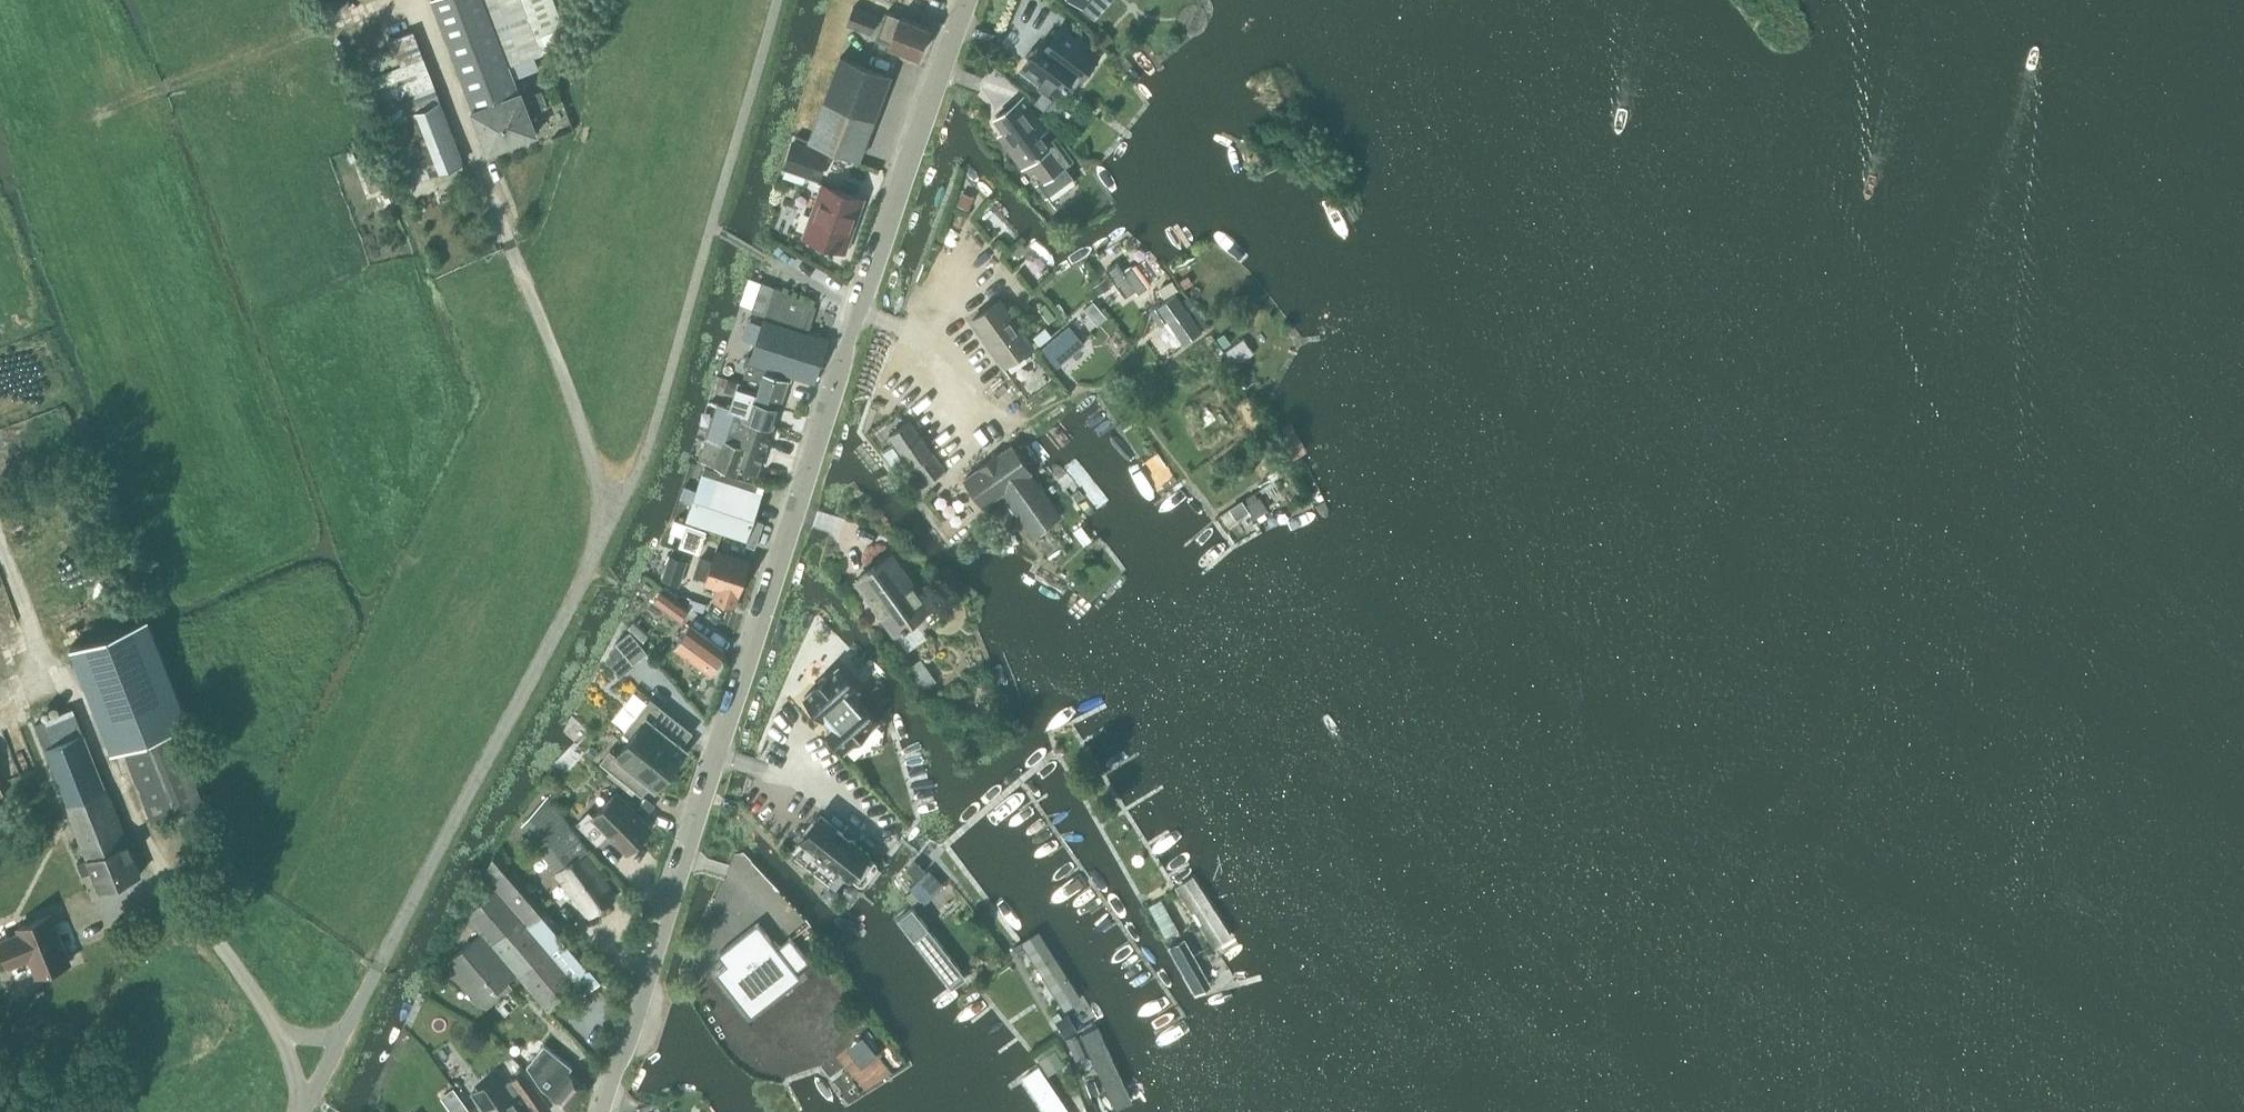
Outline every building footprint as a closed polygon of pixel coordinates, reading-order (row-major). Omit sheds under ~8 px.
[(474,108),(472,109),(488,151),(537,133),(529,113),(548,106),(542,89),(523,96),(521,90),(519,91),(514,79),(514,78),(539,68),(535,56),(563,42),(570,38),(568,32),(555,0),(433,0),(474,108)] [(853,6),(847,24),(871,33),(878,16),(853,6)] [(888,12),(878,38),(889,42),(888,45),(919,57),(930,28),(899,16),(888,12)] [(1043,40),(1022,68),(1047,87),(1038,98),(1048,105),(1056,94),(1059,96),(1066,86),(1073,91),(1100,55),(1062,26),(1048,44),(1043,40)] [(394,39),(403,63),(422,56),(413,32),(394,39)] [(403,64),(368,76),(377,101),(412,88),(414,92),(433,85),(422,56),(403,63),(403,64)] [(860,159),(891,76),(840,57),(808,139),(860,159)] [(1017,103),(997,119),(1006,132),(1003,134),(1012,146),(1015,143),(1021,151),(1020,151),(1021,159),(1024,156),(1025,155),(1040,175),(1043,179),(1037,184),(1042,191),(1046,197),(1073,178),(1068,172),(1064,166),(1073,160),(1057,138),(1048,144),(1041,135),(1049,129),(1026,97),(1017,103)] [(412,112),(385,122),(407,182),(435,172),(462,162),(440,101),(412,112)] [(819,178),(828,152),(792,140),(783,165),(819,178)] [(844,255),(852,234),(851,233),(863,198),(824,184),(805,237),(829,246),(828,249),(844,255)] [(958,205),(970,210),(975,198),(963,193),(958,205)] [(1124,269),(1117,259),(1105,267),(1125,294),(1135,287),(1139,292),(1149,284),(1133,263),(1124,269)] [(750,278),(742,303),(753,307),(752,311),(766,315),(765,318),(764,318),(752,355),(747,354),(744,365),(747,367),(748,366),(762,370),(762,368),(790,377),(791,374),(814,382),(829,337),(810,331),(818,307),(775,286),(774,286),(750,278)] [(1176,295),(1151,311),(1160,324),(1167,320),(1183,344),(1201,332),(1198,327),(1206,322),(1189,296),(1181,302),(1176,295)] [(1006,367),(1035,346),(1001,299),(972,320),(1006,367)] [(1068,323),(1040,347),(1057,367),(1085,344),(1068,323)] [(731,407),(731,408),(774,423),(790,377),(762,368),(762,370),(748,366),(747,367),(742,382),(740,381),(736,392),(731,407)] [(702,450),(699,462),(737,475),(739,467),(758,473),(774,423),(731,408),(731,407),(718,403),(713,419),(702,450)] [(925,484),(945,469),(910,420),(889,434),(925,484)] [(1308,453),(1292,422),(1274,431),(1290,462),(1308,453)] [(1061,515),(1012,446),(965,479),(984,506),(1002,493),(1032,535),(1061,515)] [(685,485),(680,499),(692,503),(686,519),(746,539),(762,493),(755,491),(757,483),(704,466),(702,473),(696,489),(685,485)] [(1246,506),(1249,512),(1255,520),(1268,511),(1259,497),(1246,506)] [(1237,520),(1249,512),(1246,506),(1242,501),(1229,509),(1237,520)] [(670,530),(682,535),(687,523),(674,518),(670,530)] [(749,561),(715,550),(712,560),(700,556),(694,576),(706,580),(704,583),(718,587),(714,600),(734,607),(749,561)] [(896,635),(933,608),(893,552),(855,580),(896,635)] [(671,554),(663,578),(679,584),(688,560),(671,554)] [(662,589),(654,601),(680,619),(688,608),(662,589)] [(148,616),(72,646),(113,750),(189,721),(148,616)] [(710,672),(717,671),(723,663),(722,656),(726,650),(690,624),(674,646),(710,672)] [(634,663),(647,652),(630,631),(616,643),(634,663)] [(859,688),(839,665),(827,676),(826,676),(826,677),(822,677),(818,681),(817,685),(816,685),(805,696),(825,718),(825,717),(833,726),(827,730),(845,749),(879,719),(862,700),(861,701),(854,692),(859,688)] [(865,697),(876,709),(889,698),(878,686),(865,697)] [(631,737),(671,769),(687,750),(678,743),(689,729),(651,699),(624,733),(630,738),(631,737)] [(74,708),(34,723),(87,859),(91,871),(99,891),(141,874),(129,843),(127,844),(74,708)] [(152,818),(203,799),(177,734),(127,754),(152,818)] [(656,789),(671,769),(631,737),(630,738),(616,756),(610,751),(602,761),(601,761),(600,762),(639,792),(647,782),(656,789)] [(652,828),(617,792),(593,815),(589,811),(577,823),(597,844),(608,833),(627,852),(652,828)] [(589,917),(617,897),(585,853),(589,849),(549,795),(521,825),(589,917)] [(803,840),(792,853),(830,884),(841,870),(852,879),(853,877),(861,883),(864,882),(877,866),(877,862),(870,856),(871,854),(822,815),(803,840)] [(480,933),(444,964),(480,1006),(490,997),(504,986),(517,975),(549,1013),(579,987),(585,994),(604,978),(498,853),(496,851),(483,877),(483,878),(494,890),(465,915),(480,933)] [(924,901),(943,881),(928,866),(926,869),(916,859),(908,868),(917,877),(909,886),(924,901)] [(1193,876),(1175,887),(1215,949),(1233,937),(1193,876)] [(950,991),(968,977),(905,896),(887,910),(950,991)] [(1162,899),(1149,906),(1167,937),(1179,930),(1162,899)] [(0,939),(0,943),(9,967),(30,959),(37,975),(72,961),(53,913),(17,927),(19,932),(0,939)] [(751,1016),(775,997),(767,987),(791,968),(795,973),(809,962),(790,938),(778,948),(758,924),(719,954),(728,965),(718,974),(751,1016)] [(1038,934),(1023,943),(1061,1004),(1075,995),(1038,934)] [(514,998),(500,1010),(505,1016),(519,1004),(514,998)] [(1060,1010),(1052,1015),(1066,1037),(1076,1030),(1066,1014),(1064,1016),(1060,1010)] [(1115,1109),(1119,1107),(1138,1099),(1102,1023),(1078,1033),(1115,1109)] [(1067,1038),(1076,1059),(1085,1055),(1076,1034),(1067,1038)] [(876,1054),(862,1037),(849,1048),(862,1065),(876,1054)] [(545,1044),(527,1066),(542,1087),(570,1110),(589,1087),(569,1071),(572,1067),(545,1044)] [(1037,1064),(1007,1084),(1012,1090),(1021,1084),(1041,1111),(1069,1111),(1037,1064)] [(551,1108),(524,1070),(510,1080),(515,1086),(509,1090),(513,1096),(490,1111),(545,1111),(551,1108)] [(450,1082),(471,1111),(479,1111),(486,1107),(463,1073),(450,1082)] [(1092,1094),(1100,1091),(1096,1080),(1087,1083),(1092,1094)]
